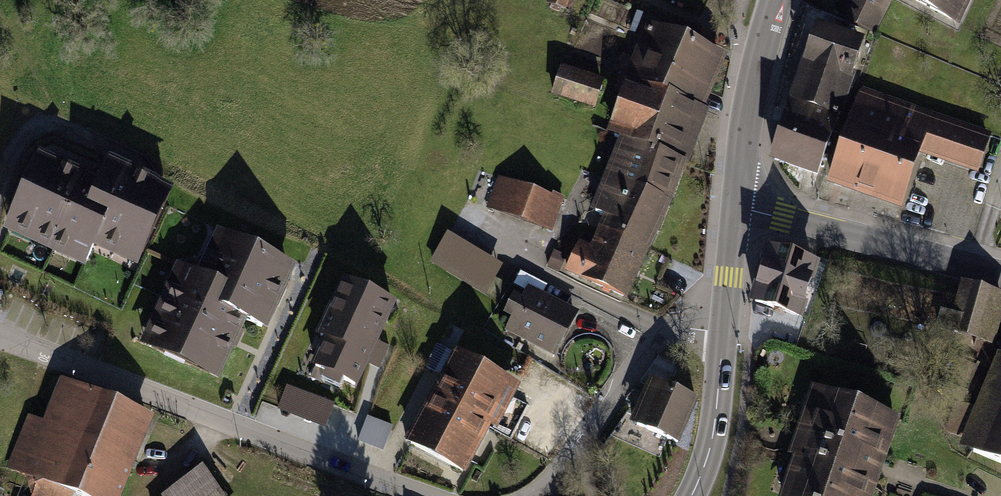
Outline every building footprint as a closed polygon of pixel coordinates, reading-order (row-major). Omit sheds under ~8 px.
[(843,14),(873,29),(888,0),(850,0),(843,14)] [(956,21),(966,0),(915,0),(956,21)] [(651,31),(631,82),(639,85),(698,108),(718,57),(651,31)] [(860,45),(819,31),(774,160),(818,175),(840,110),(838,109),(860,45)] [(602,86),(561,73),(554,95),(595,108),(602,86)] [(698,108),(639,85),(635,96),(629,94),(618,124),(624,127),(620,139),(624,141),(681,162),(694,126),(699,128),(705,110),(698,108)] [(864,91),(830,188),(902,213),(922,154),(980,174),(993,136),(864,91)] [(681,162),(624,141),(607,183),(596,211),(609,217),(603,229),(647,248),(667,204),(681,162)] [(96,241),(121,189),(101,180),(97,187),(43,161),(13,224),(88,259),(96,241)] [(121,189),(96,241),(109,247),(111,243),(137,255),(166,193),(108,166),(101,180),(121,189)] [(562,200),(500,180),(490,210),(552,231),(562,200)] [(647,248),(603,229),(593,251),(579,245),(568,270),(626,295),(647,248)] [(503,268),(450,236),(433,263),(486,296),(503,268)] [(213,237),(196,275),(258,303),(249,322),(264,329),(290,271),(213,237)] [(768,255),(749,309),(800,327),(819,273),(768,255)] [(249,322),(258,303),(196,275),(188,272),(154,346),(218,374),(242,320),(249,322)] [(399,307),(345,283),(320,339),(326,342),(313,371),(361,392),(399,307)] [(938,327),(994,345),(1000,321),(1000,297),(962,285),(953,314),(943,311),(938,327)] [(531,289),(525,300),(517,296),(505,319),(513,322),(507,334),(557,359),(580,314),(531,289)] [(957,445),(1000,463),(1000,356),(996,354),(957,445)] [(521,388),(456,356),(452,364),(434,398),(491,428),(499,432),(521,388)] [(701,404),(651,382),(642,401),(631,425),(681,448),(701,404)] [(8,467),(77,495),(122,495),(152,424),(61,386),(45,425),(29,418),(8,467)] [(335,406),(288,388),(279,412),(326,429),(335,406)] [(781,495),(872,495),(899,420),(819,392),(781,495)] [(491,428),(434,398),(412,439),(408,448),(465,478),(491,428)] [(394,427),(369,418),(360,443),(385,452),(394,427)] [(206,469),(166,495),(225,495),(206,469)]
